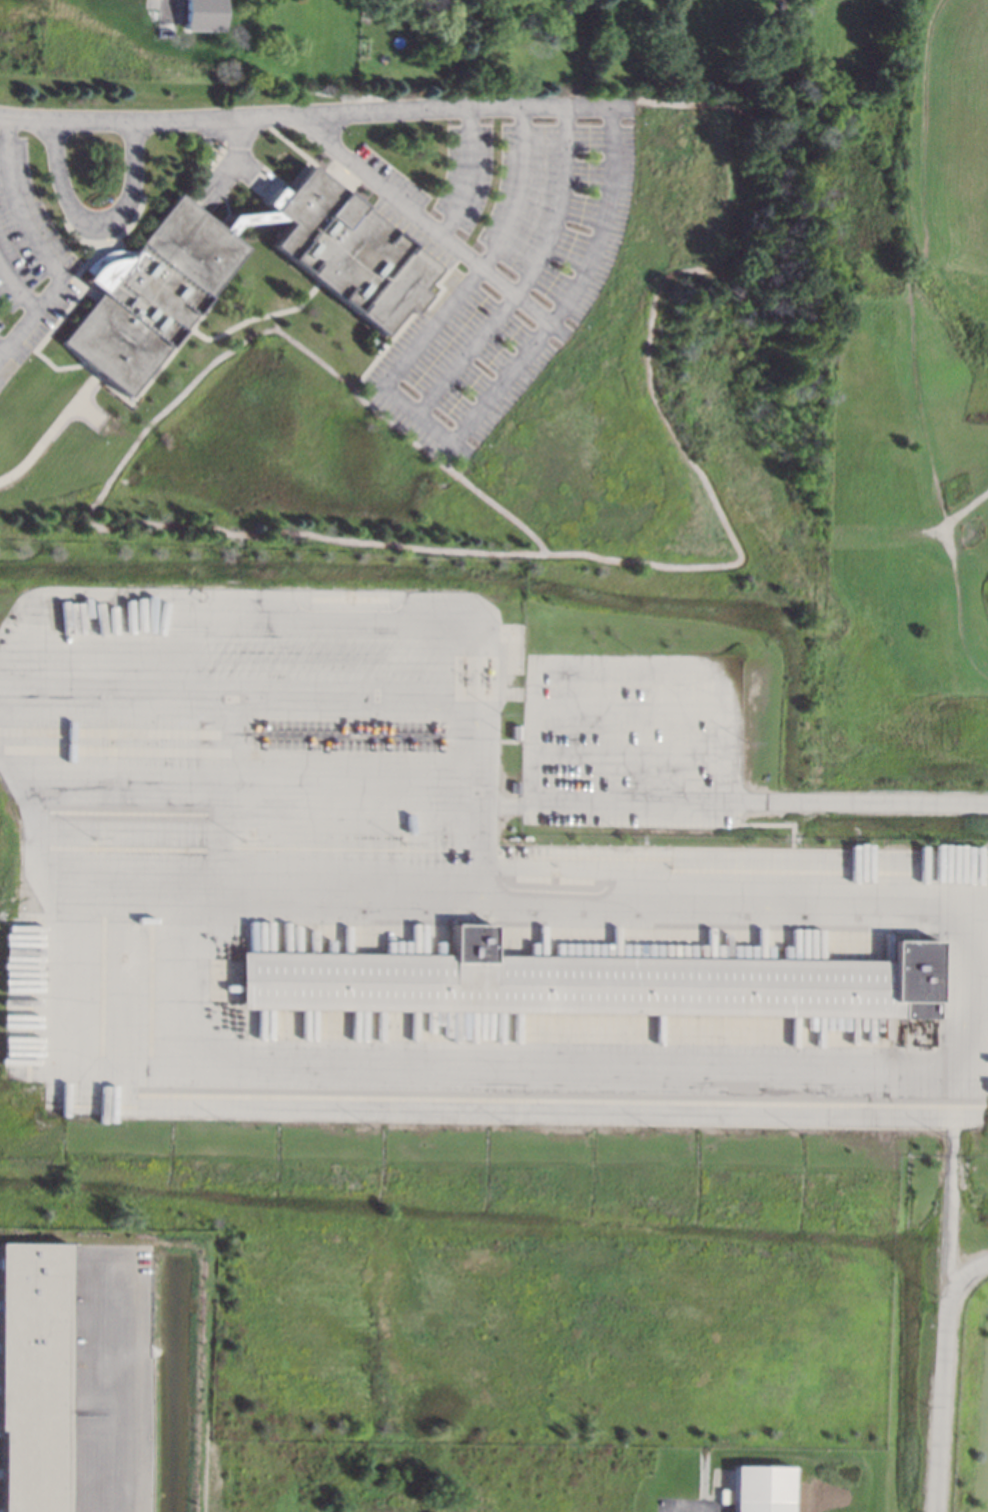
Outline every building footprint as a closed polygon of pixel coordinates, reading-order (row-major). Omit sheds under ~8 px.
[(222,32),(223,0),(184,0),(183,31),(222,32)] [(212,141),(204,151),(197,146),(205,136),(212,141)] [(61,341),(100,292),(84,279),(92,268),(103,260),(114,257),(127,257),(177,193),(223,228),(232,217),(272,212),(264,206),(280,185),(287,191),(309,162),(439,262),(418,290),(425,295),(412,312),(402,303),(381,330),(321,283),(273,246),(289,225),(282,220),(238,225),(227,239),(239,249),(181,321),(124,392),(101,373),(61,341)] [(519,739),(510,739),(509,725),(518,725),(519,739)] [(518,794),(509,794),(510,782),(519,782),(518,794)] [(489,954),(887,960),(888,940),(932,941),(931,1018),(238,1008),(239,951),(449,954),(449,924),(489,924),(489,954)] [(42,1078),(31,1078),(31,1066),(42,1066),(42,1078)] [(66,1243),(63,1511),(0,1511),(0,1430),(0,1242),(66,1243)] [(789,1501),(789,1511),(734,1511),(734,1501),(789,1501)]
